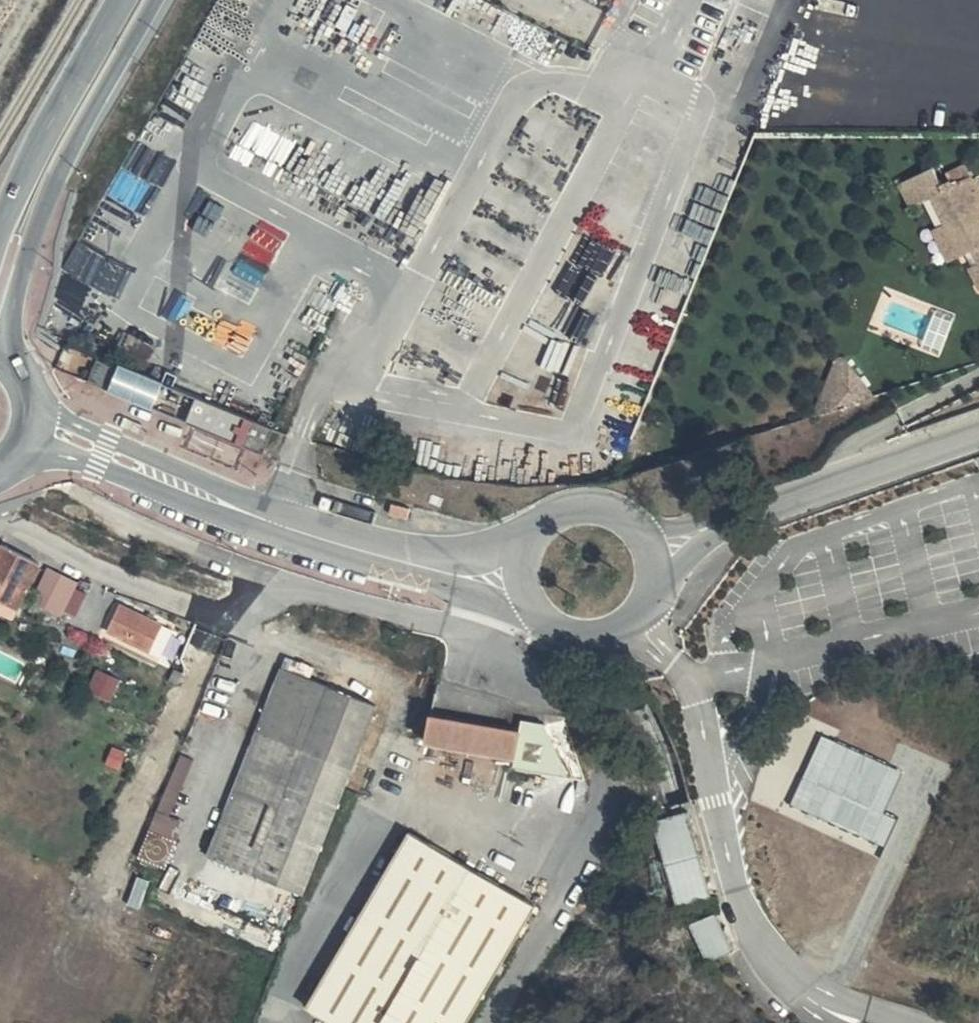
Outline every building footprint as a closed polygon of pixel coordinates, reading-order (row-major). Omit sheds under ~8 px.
[(821,95),(838,100),(842,90),(825,85),(821,95)] [(817,106),(835,112),(838,100),(821,95),(817,106)] [(928,194),(940,188),(929,164),(896,182),(906,204),(928,194)] [(977,227),(978,225),(978,207),(964,176),(940,188),(928,194),(941,222),(950,240),(961,235),(967,249),(974,263),(964,267),(974,289),(978,287),(978,232),(977,227)] [(942,261),(967,249),(961,235),(950,240),(941,222),(927,229),(942,261)] [(124,328),(115,348),(146,364),(154,344),(124,328)] [(95,359),(87,380),(263,458),(274,430),(119,364),(117,370),(95,359)] [(823,393),(862,411),(877,377),(838,360),(823,393)] [(15,604),(38,561),(0,541),(0,596),(15,604)] [(73,579),(49,568),(28,608),(44,618),(49,609),(55,612),(73,579)] [(0,596),(0,604),(11,610),(15,604),(0,596)] [(166,621),(161,619),(125,602),(113,626),(154,646),(166,621)] [(375,703),(282,669),(211,857),(307,897),(375,703)] [(517,759),(518,768),(568,778),(588,782),(567,716),(529,710),(522,732),(434,716),(431,743),(517,759)] [(823,734),(795,804),(876,837),(905,766),(823,734)] [(176,813),(197,757),(182,751),(142,852),(167,862),(185,816),(176,813)] [(695,812),(658,821),(679,908),(714,898),(695,812)] [(350,959),(474,1022),(479,1022),(547,904),(418,833),(350,959)] [(719,912),(698,923),(715,965),(740,953),(719,912)] [(350,959),(322,1011),(345,1022),(474,1022),(350,959)]
